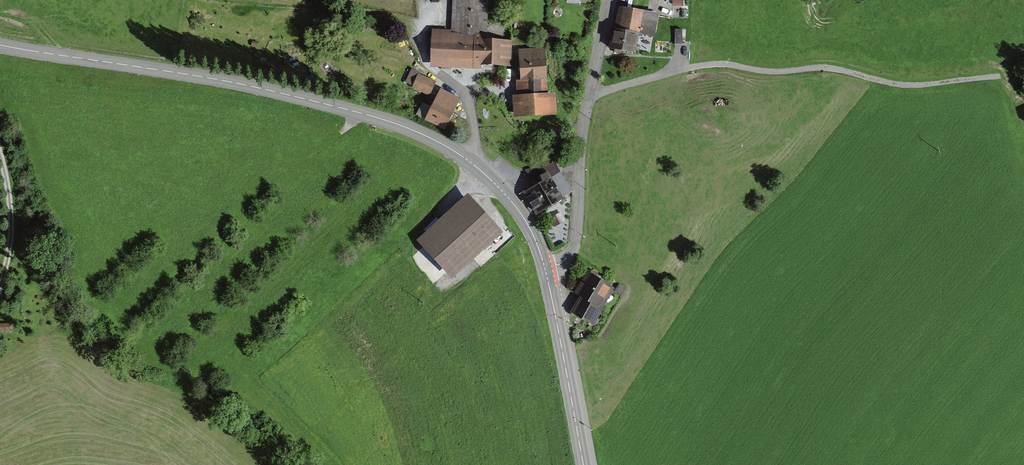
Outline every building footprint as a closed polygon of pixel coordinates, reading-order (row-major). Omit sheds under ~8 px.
[(452,30),(432,29),(431,64),(482,66),(482,63),(512,64),(512,38),(488,38),(489,0),(453,0),(452,30)] [(659,15),(620,7),(612,49),(637,54),(640,36),(655,38),(659,15)] [(547,48),(522,49),(523,79),(517,79),(518,93),(514,94),(515,117),(560,114),(559,92),(549,92),(547,48)] [(414,83),(419,71),(412,68),(407,80),(414,83)] [(435,82),(420,74),(413,87),(429,95),(435,82)] [(433,107),(424,102),(418,114),(446,129),(461,100),(442,90),(433,107)] [(538,187),(528,193),(542,218),(568,204),(566,199),(576,193),(565,172),(554,178),(552,174),(536,183),(538,187)] [(502,239),(466,198),(420,239),(457,280),(502,239)] [(591,273),(579,294),(585,298),(576,313),(599,327),(620,291),(591,273)]
